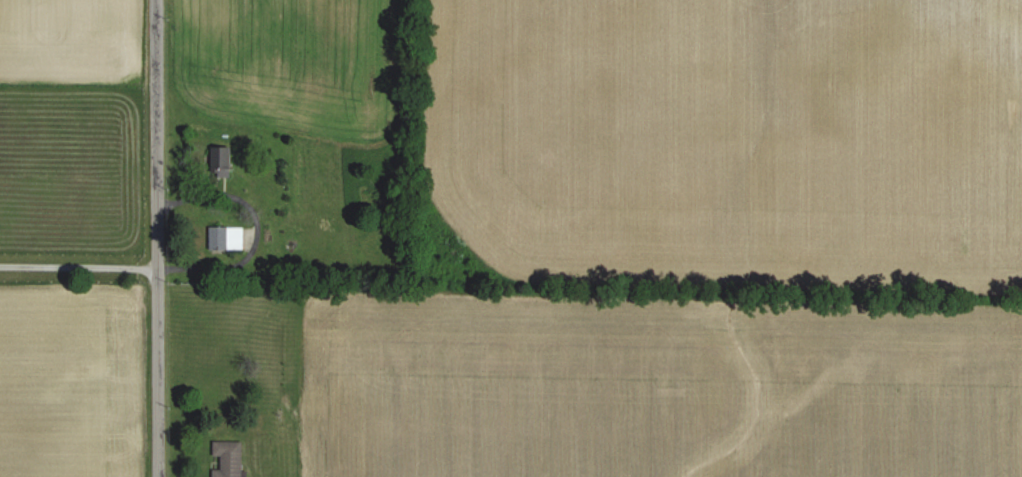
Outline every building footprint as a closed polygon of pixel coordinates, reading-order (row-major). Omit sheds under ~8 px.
[(229,147),(209,147),(210,178),(229,177),(229,147)] [(207,251),(242,251),(242,228),(207,228),(207,251)] [(211,476),(240,476),(240,442),(212,442),(212,457),(219,457),(219,470),(211,470),(211,476)]
